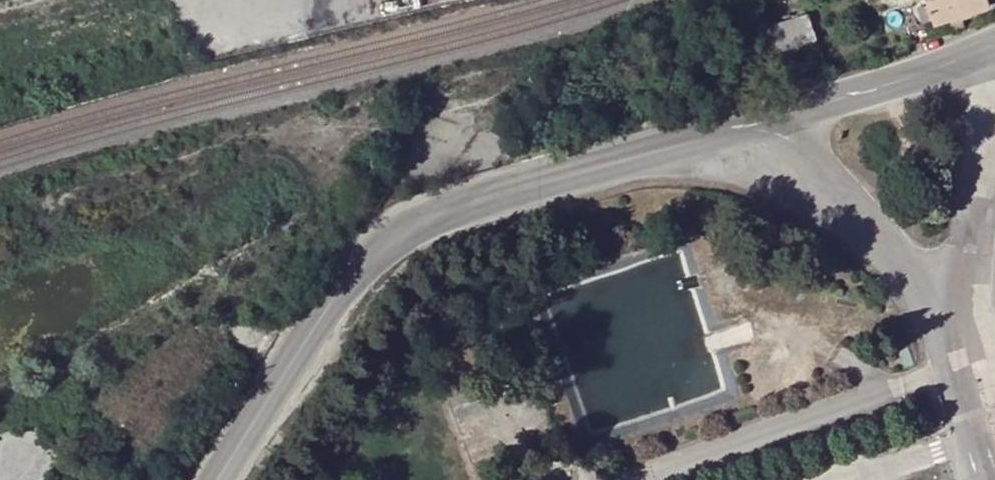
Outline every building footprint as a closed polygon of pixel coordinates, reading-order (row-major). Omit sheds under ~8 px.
[(931,7),(919,10),(924,27),(936,23),(937,27),(991,10),(988,0),(928,0),(931,7)] [(811,18),(764,33),(772,58),(818,44),(811,18)] [(814,396),(810,385),(795,390),(799,401),(814,396)]
